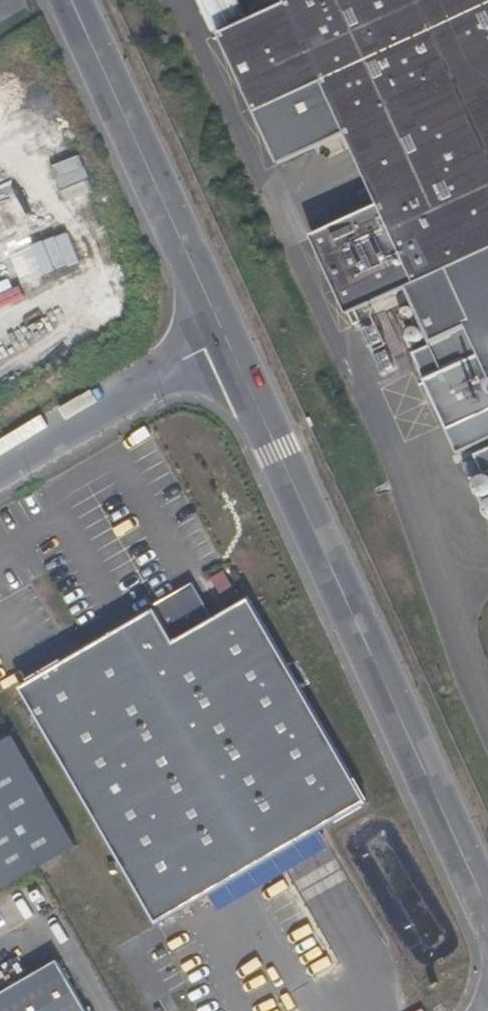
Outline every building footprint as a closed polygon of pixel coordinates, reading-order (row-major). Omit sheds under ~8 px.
[(287,2),(220,33),(280,163),(347,132),(380,203),(312,234),(349,313),(409,286),(435,342),(414,352),(460,452),(487,440),(487,0),(286,0),(287,2)] [(477,453),(487,474),(487,449),(477,453)] [(173,643),(154,610),(20,688),(157,924),(366,802),(248,599),(173,643)] [(0,742),(0,888),(74,845),(10,736),(0,742)] [(58,960),(0,994),(0,1010),(88,1010),(58,960)]
